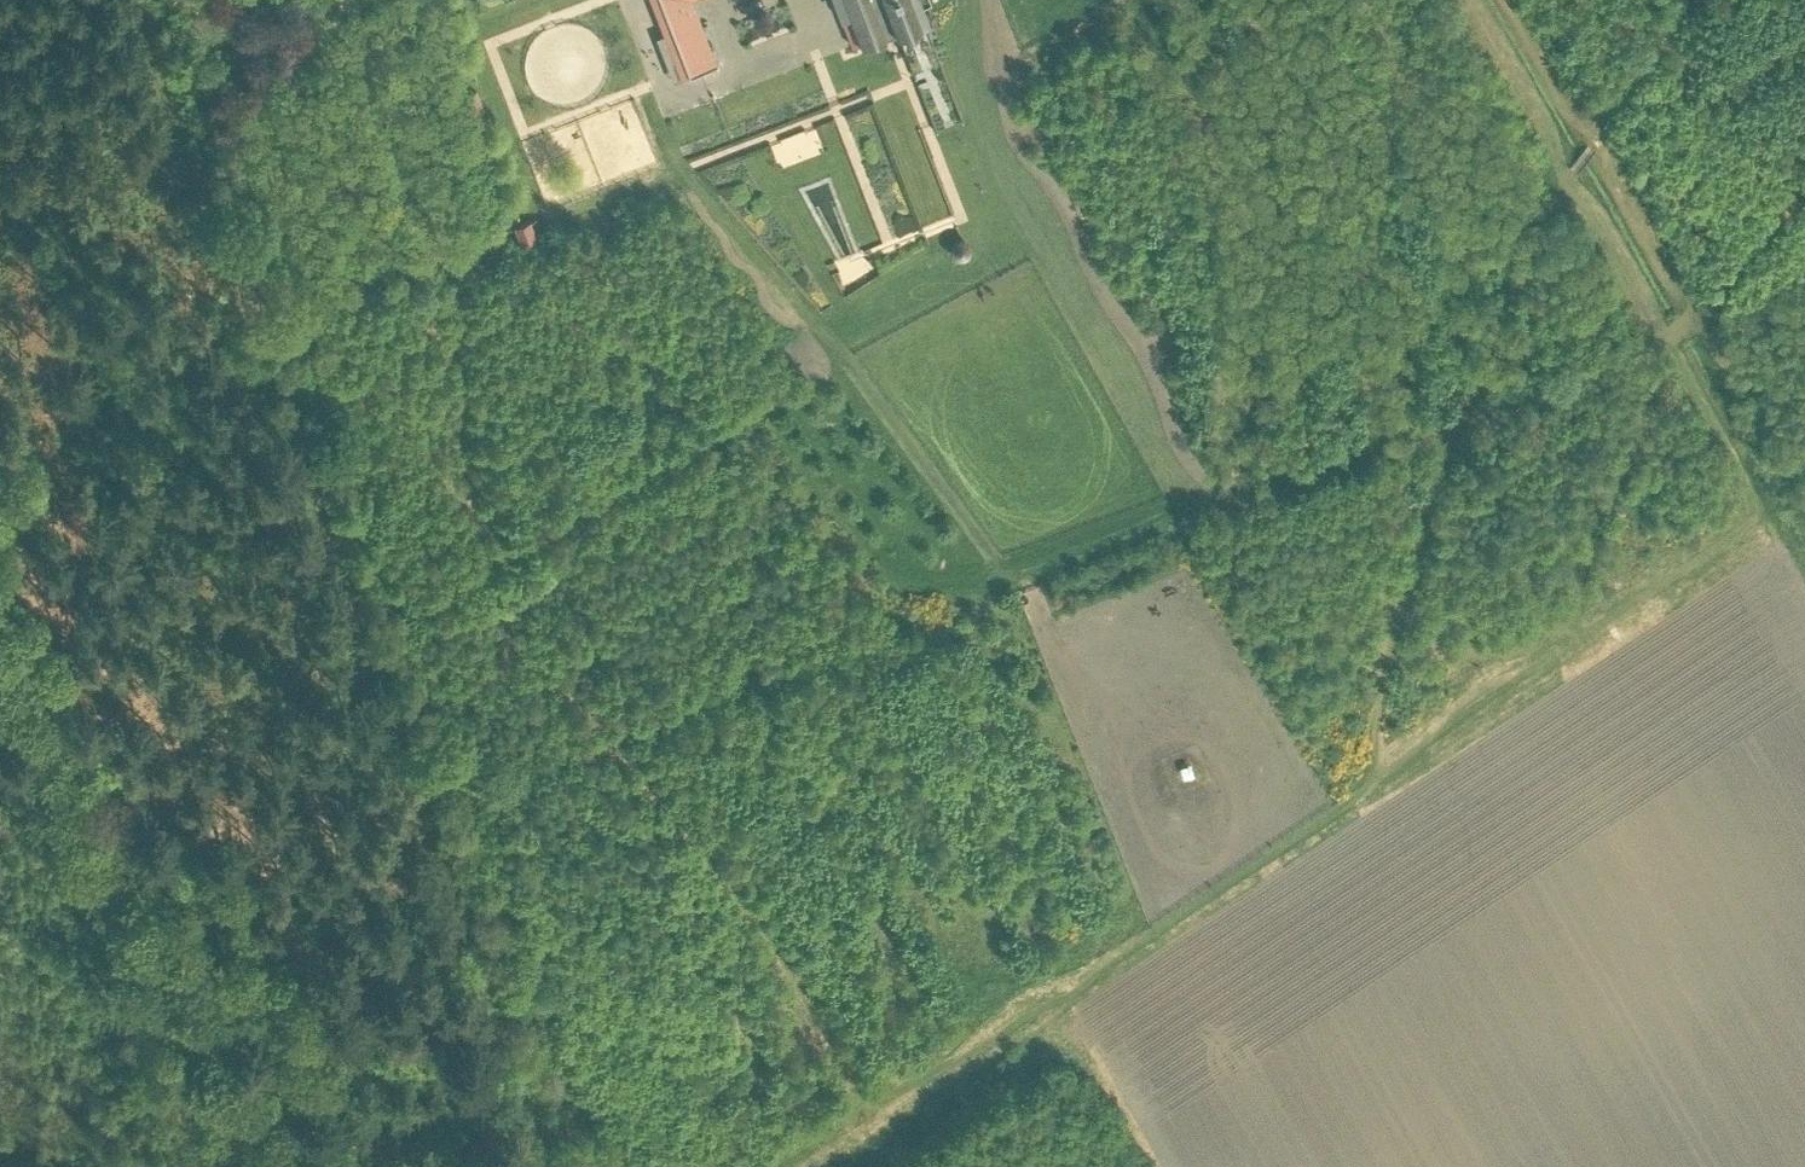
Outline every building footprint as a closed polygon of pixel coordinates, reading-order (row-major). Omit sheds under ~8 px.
[(691,0),(660,0),(689,76),(717,65),(691,0)] [(853,45),(922,16),(917,2),(922,0),(835,0),(853,45)] [(766,22),(770,43),(788,40),(783,18),(766,22)] [(499,25),(482,33),(488,45),(505,37),(499,25)] [(745,55),(764,47),(755,25),(736,34),(745,55)] [(476,87),(463,92),(472,113),(483,108),(484,108),(477,92),(476,87)] [(594,124),(523,149),(532,174),(603,150),(594,124)] [(776,173),(820,164),(815,141),(771,150),(776,173)] [(514,223),(520,240),(536,233),(530,217),(514,223)] [(951,244),(949,249),(950,254),(954,258),(958,259),(963,258),(967,255),(969,251),(968,246),(965,242),(960,240),(955,241),(951,244)] [(834,266),(841,285),(866,276),(859,258),(834,266)]
